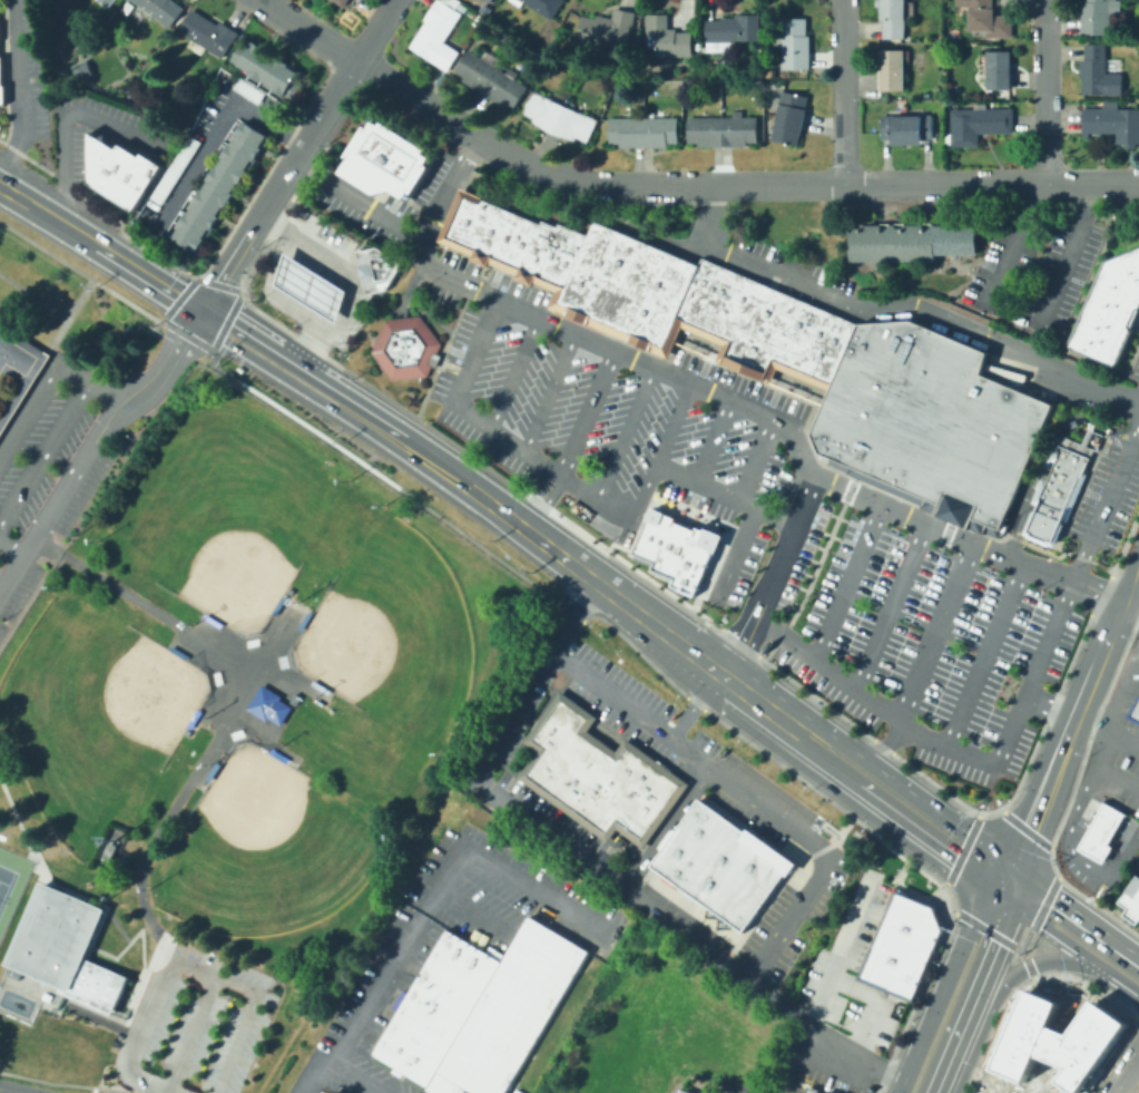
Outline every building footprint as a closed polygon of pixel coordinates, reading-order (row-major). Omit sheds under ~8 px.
[(130,6),(134,0),(175,0),(181,4),(167,25),(147,10),(143,14),(130,6)] [(426,19),(439,0),(444,0),(465,13),(448,41),(462,51),(451,70),(412,46),(429,21),(426,19)] [(523,7),(513,0),(567,0),(554,20),(527,1),(523,7)] [(884,40),(882,0),(908,0),(909,39),(884,40)] [(972,32),(971,0),(996,0),(996,16),(1013,16),(1014,39),(989,39),(989,32),(972,32)] [(1087,3),(1087,0),(1111,0),(1112,36),(1084,36),(1083,3),(1087,3)] [(209,59),(184,43),(188,37),(176,28),(189,7),(215,22),(217,19),(238,32),(223,58),(214,52),(209,59)] [(585,14),(599,18),(599,14),(615,17),(617,8),(637,11),(630,50),(579,39),(585,14)] [(647,37),(647,17),(671,16),(671,30),(678,30),(678,33),(694,32),(694,57),(659,58),(658,36),(647,37)] [(724,21),(724,19),(737,19),(737,16),(763,16),(763,41),(708,42),(707,21),(724,21)] [(784,19),(808,19),(808,37),(812,37),(813,69),(785,70),(784,19)] [(229,58),(239,41),(247,46),(251,40),(262,47),(261,49),(275,58),(277,55),(293,64),(291,67),(298,71),(294,79),(301,82),(289,100),(268,87),(269,84),(259,78),(258,80),(246,71),(247,69),(229,58)] [(1109,45),(1109,75),(1123,74),(1125,96),(1084,97),(1084,77),(1082,77),(1082,60),(1087,60),(1087,45),(1109,45)] [(517,108),(508,101),(505,105),(465,79),(468,77),(459,71),(472,49),(531,87),(517,108)] [(883,92),(882,50),(905,50),(906,91),(883,92)] [(1014,90),(991,90),(990,51),(1013,51),(1014,90)] [(91,75),(85,59),(69,64),(74,80),(91,75)] [(257,103),(232,86),(238,76),(264,91),(257,103)] [(536,89),(599,119),(590,143),(579,137),(578,140),(534,120),(536,118),(524,113),(536,89)] [(785,92),(811,98),(801,147),(774,141),(785,92)] [(1121,110),(1138,109),(1138,146),(1138,149),(1127,150),(1127,146),(1118,146),(1118,134),(1092,135),(1092,138),(1087,138),(1086,110),(1106,109),(1106,101),(1120,101),(1121,110)] [(982,147),(954,148),(953,111),(1015,109),(1017,134),(981,135),(982,147)] [(373,193),(333,168),(369,111),(434,153),(405,199),(389,188),(373,193)] [(893,147),(893,140),(885,141),(884,117),(934,115),(934,139),(924,140),(924,146),(893,147)] [(623,148),(623,144),(612,144),(612,119),(681,117),(681,144),(671,144),(671,147),(623,148)] [(700,148),(700,144),(690,144),(689,118),(759,117),(759,144),(748,144),(748,147),(700,148)] [(184,253),(167,243),(178,225),(176,223),(184,209),(187,212),(193,202),(189,199),(198,186),(202,188),(207,179),(204,177),(213,164),(215,165),(222,156),(218,154),(226,140),(229,143),(235,134),(233,131),(242,118),(268,135),(195,252),(187,247),(184,253)] [(132,212),(89,182),(88,130),(116,148),(119,141),(139,155),(141,152),(161,164),(132,212)] [(160,203),(149,196),(188,134),(199,140),(160,203)] [(458,247),(436,238),(458,187),(479,196),(458,247)] [(479,196),(492,202),(471,253),(458,247),(479,196)] [(492,202),(509,209),(488,260),(485,265),(469,258),(471,253),(492,202)] [(502,266),(488,260),(509,209),(523,215),(502,266)] [(523,215),(538,221),(517,272),(502,266),(523,215)] [(538,221),(539,218),(554,225),(532,280),(530,284),(514,277),(517,272),(538,221)] [(587,233),(592,219),(620,231),(587,311),(591,312),(587,322),(547,305),(554,289),(557,283),(564,286),(587,233)] [(554,225),(557,221),(575,228),(550,286),(532,280),(554,225)] [(975,224),(975,252),(933,252),(933,258),(850,258),(850,224),(975,224)] [(550,286),(575,228),(587,233),(564,286),(557,283),(554,289),(550,286)] [(620,231),(697,263),(675,315),(683,319),(680,325),(667,357),(587,322),(591,312),(587,311),(620,231)] [(375,244),(402,261),(385,287),(364,293),(354,250),(375,244)] [(1103,260),(1068,345),(1113,364),(1138,301),(1138,245),(1103,260)] [(283,250),(274,282),(337,320),(346,289),(283,250)] [(691,330),(680,325),(683,319),(675,315),(697,263),(700,255),(719,264),(691,330)] [(737,271),(709,338),(691,330),(719,264),(737,271)] [(709,338),(737,271),(756,279),(730,339),(725,336),(723,343),(709,338)] [(756,279),(796,295),(772,355),(778,359),(776,365),(769,380),(716,358),(723,343),(725,336),(730,339),(756,279)] [(821,306),(793,373),(776,365),(778,359),(772,355),(796,295),(821,306)] [(793,373),(821,306),(838,313),(811,381),(793,373)] [(381,380),(429,375),(426,352),(433,351),(428,313),(374,320),(381,380)] [(838,313),(857,321),(828,388),(811,381),(838,313)] [(818,451),(847,463),(844,471),(854,476),(921,504),(920,506),(951,519),(982,533),(983,530),(996,536),(1052,402),(980,372),(985,351),(910,319),(857,321),(828,388),(811,431),(818,451)] [(24,373),(4,360),(2,364),(0,368),(0,381),(6,372),(20,381),(0,413),(0,429),(48,353),(45,351),(0,323),(0,334),(36,357),(24,373)] [(2,364),(0,368),(0,334),(36,357),(24,373),(4,360),(2,364)] [(1048,545),(1049,543),(1054,545),(1084,471),(1082,470),(1092,447),(1061,433),(1057,445),(1053,443),(1048,458),(1053,460),(1047,478),(1040,476),(1029,500),(1033,502),(1021,531),(1025,534),(1024,535),(1048,545)] [(629,550),(632,541),(654,492),(683,505),(679,513),(658,563),(629,550)] [(655,568),(658,563),(679,513),(708,525),(684,580),(655,568)] [(681,586),(684,580),(708,525),(710,518),(735,528),(705,597),(681,586)] [(269,612),(274,615),(284,597),(279,594),(269,612)] [(295,627),(300,630),(310,612),(305,609),(295,627)] [(217,627),(220,623),(203,613),(199,617),(217,627)] [(184,658),(186,654),(168,643),(166,648),(184,658)] [(326,693),(328,689),(311,679),(308,683),(326,693)] [(259,683),(279,695),(277,699),(289,706),(278,723),(266,715),(264,719),(245,707),(259,683)] [(536,788),(517,775),(536,749),(523,740),(559,689),(597,715),(587,729),(583,734),(577,730),(536,788)] [(300,695),(294,704),(287,700),(293,691),(300,695)] [(1128,715),(1138,694),(1138,721),(1128,715)] [(185,725),(189,728),(199,711),(195,707),(185,725)] [(587,729),(601,740),(556,802),(536,788),(577,730),(583,734),(587,729)] [(648,754),(595,830),(575,816),(616,758),(611,754),(615,749),(623,736),(648,754)] [(556,802),(601,740),(615,749),(611,754),(616,758),(575,816),(556,802)] [(285,762),(287,758),(269,748),(267,752),(285,762)] [(595,830),(648,754),(687,781),(635,856),(625,848),(631,837),(616,827),(607,839),(595,830)] [(203,778),(207,781),(218,763),(213,760),(203,778)] [(743,930),(650,865),(661,849),(656,846),(669,827),(674,829),(697,797),(744,830),(747,827),(789,857),(796,861),(787,874),(784,871),(743,930)] [(1076,847),(1093,816),(1102,800),(1123,812),(1116,827),(1107,842),(1110,846),(1101,861),(1076,847)] [(1133,872),(1138,876),(1138,914),(1137,917),(1133,923),(1120,914),(1125,907),(1115,900),(1133,872)] [(37,881),(2,963),(4,964),(8,965),(3,974),(17,979),(20,969),(58,986),(56,989),(58,990),(109,1013),(111,1009),(119,992),(126,975),(84,957),(89,946),(105,910),(37,881)] [(895,892),(893,899),(858,975),(910,998),(940,927),(931,906),(895,892)] [(588,949),(505,1092),(478,1092),(467,1086),(463,1092),(432,1092),(424,1089),(426,1084),(372,1053),(445,927),(501,959),(527,914),(588,949)] [(1110,1060),(1087,1092),(1057,1092),(1068,1079),(1035,1064),(1024,1090),(992,1077),(1028,995),(1060,1008),(1049,1033),(1073,1043),(1102,1005),(1133,1025),(1110,1060)]
